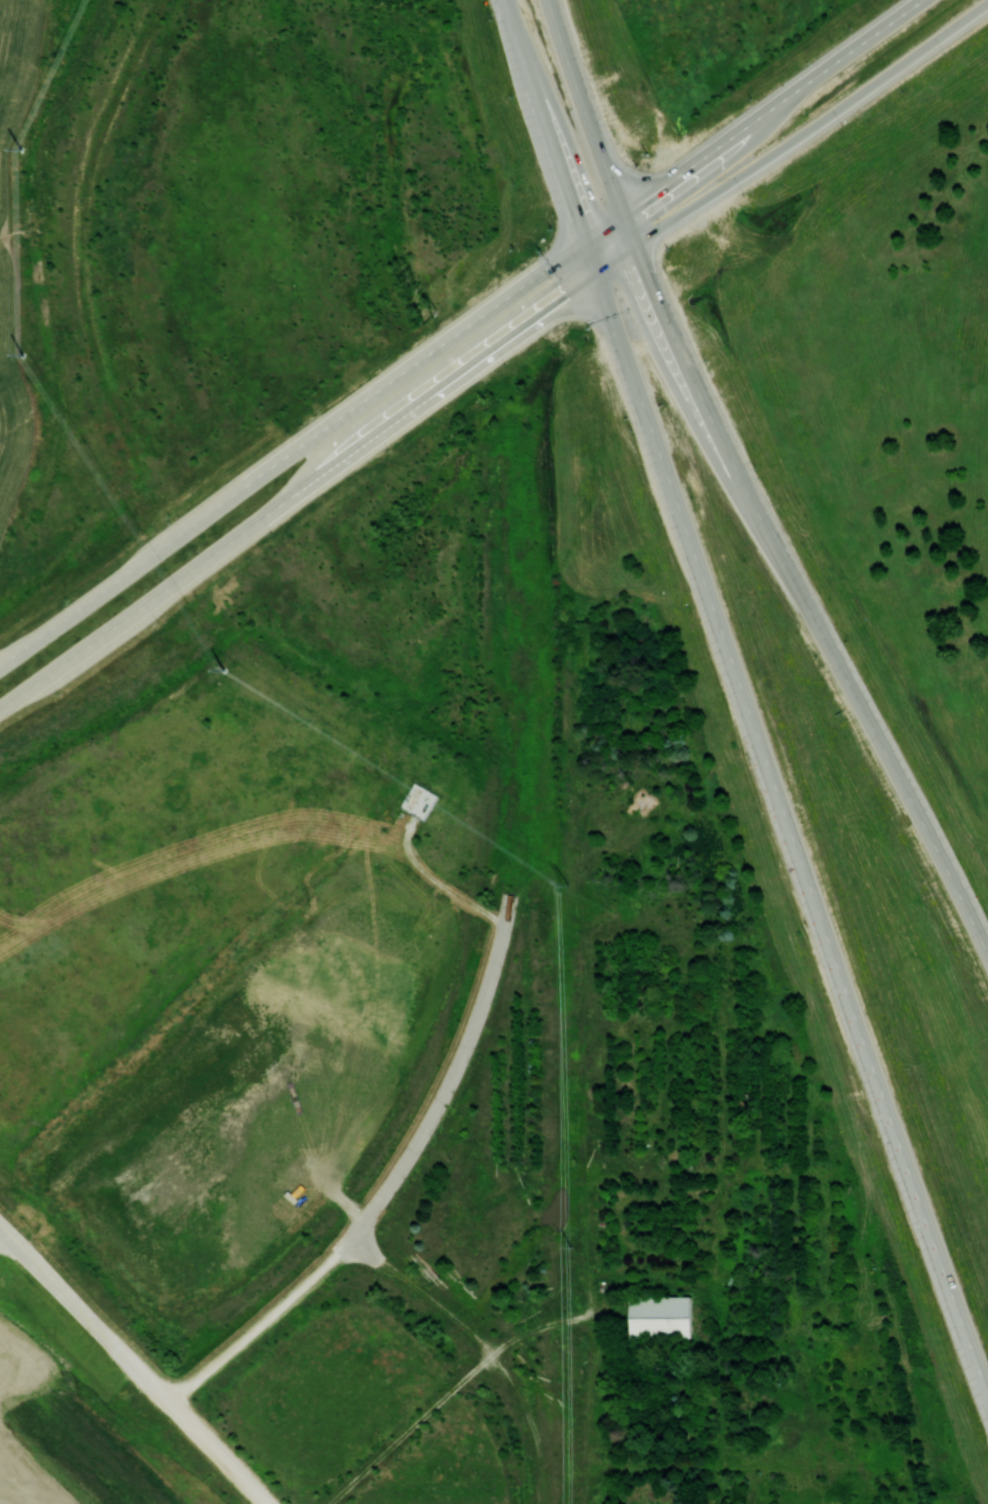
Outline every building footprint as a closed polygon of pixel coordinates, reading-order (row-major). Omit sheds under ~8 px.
[(691,1296),(629,1297),(630,1336),(691,1335),(691,1296)]
